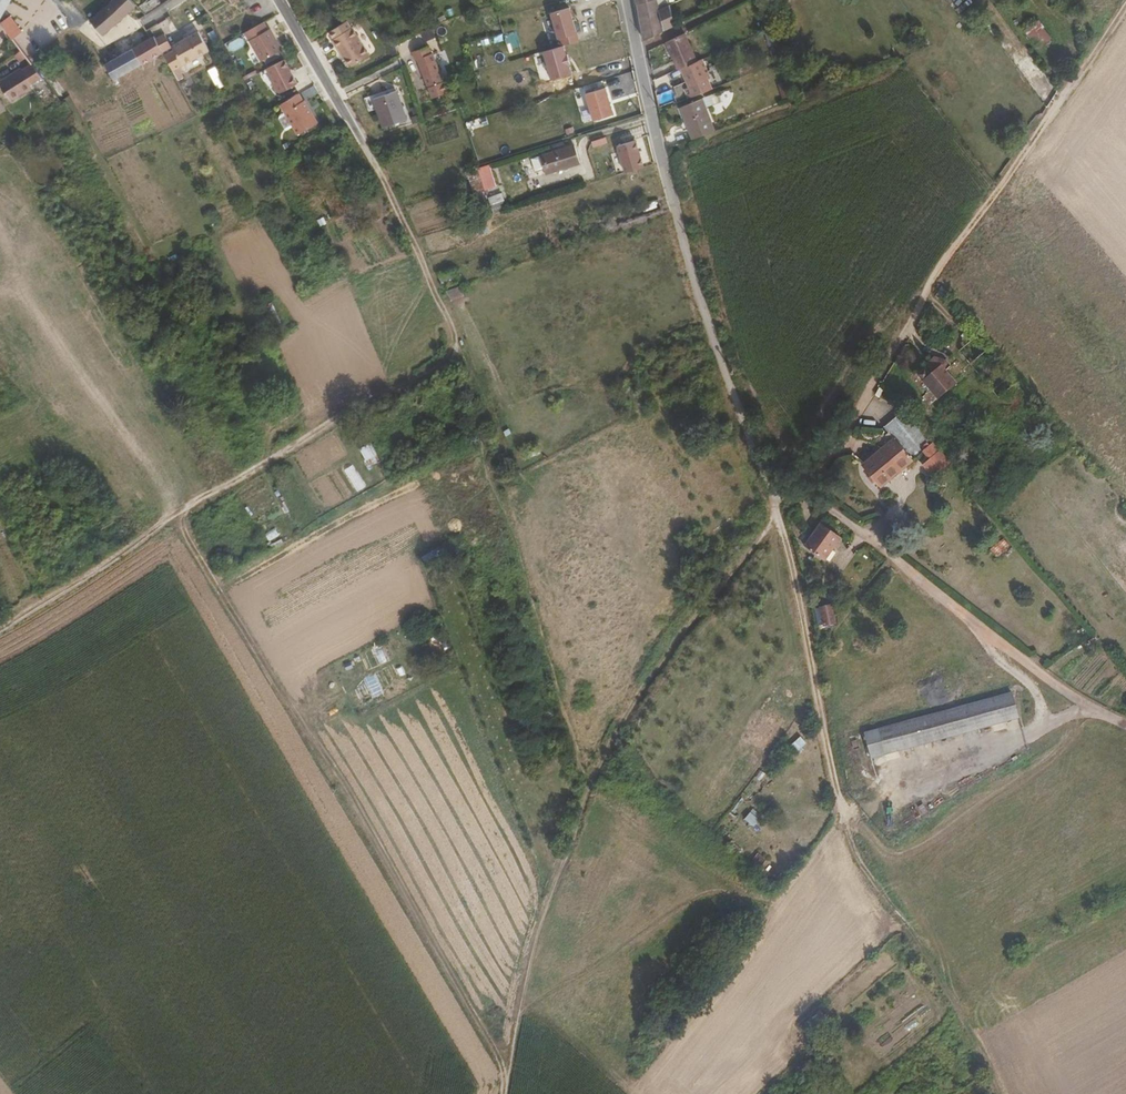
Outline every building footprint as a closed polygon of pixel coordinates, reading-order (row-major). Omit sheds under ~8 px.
[(14,0),(1,0),(0,2),(0,24),(14,0)] [(136,5),(131,0),(111,0),(89,20),(102,36),(136,5)] [(669,5),(659,9),(658,0),(636,0),(643,39),(675,24),(669,5)] [(668,0),(658,0),(659,9),(669,5),(668,0)] [(718,0),(703,0),(706,9),(720,3),(718,0)] [(8,17),(0,24),(0,26),(2,28),(12,40),(21,33),(8,17)] [(282,50),(270,28),(269,28),(265,21),(245,33),(261,62),(282,50)] [(367,55),(350,28),(349,28),(344,21),(325,33),(330,40),(329,41),(336,51),(337,51),(348,68),(367,55)] [(1040,23),(1025,34),(1037,50),(1052,40),(1040,23)] [(178,70),(209,53),(199,33),(172,48),(174,51),(170,53),(178,70)] [(694,62),(683,34),(664,42),(676,70),(679,69),(694,62)] [(114,80),(163,53),(154,38),(103,65),(114,80)] [(445,92),(432,52),(430,53),(427,44),(410,51),(414,60),(416,59),(431,97),(445,92)] [(178,70),(170,53),(165,56),(174,72),(178,70)] [(297,83),(282,57),(267,66),(267,67),(261,71),(275,96),(297,83)] [(705,79),(708,77),(700,60),(694,62),(679,69),(687,88),(683,90),(687,100),(710,91),(705,79)] [(34,86),(44,79),(32,64),(23,71),(22,70),(0,86),(14,104),(35,87),(34,86)] [(403,118),(394,88),(371,97),(381,125),(403,118)] [(315,123),(304,100),(301,101),(297,93),(278,103),(283,112),(290,126),(294,134),(315,123)] [(8,108),(0,98),(0,122),(12,115),(8,108)] [(713,132),(701,102),(679,111),(691,142),(713,132)] [(290,126),(283,112),(278,114),(277,118),(283,130),(290,126)] [(635,141),(614,147),(623,175),(643,169),(635,141)] [(579,164),(573,145),(539,156),(544,175),(579,164)] [(495,187),(488,164),(476,167),(484,190),(495,187)] [(484,190),(476,167),(466,171),(473,193),(484,190)] [(925,381),(948,360),(936,358),(920,375),(925,381)] [(958,381),(948,370),(952,366),(948,360),(925,381),(940,398),(958,381)] [(882,486),(935,443),(906,408),(885,425),(895,438),(864,464),(882,486)] [(821,527),(805,551),(823,564),(839,540),(821,527)] [(1012,696),(865,738),(871,761),(1019,719),(1012,696)]
